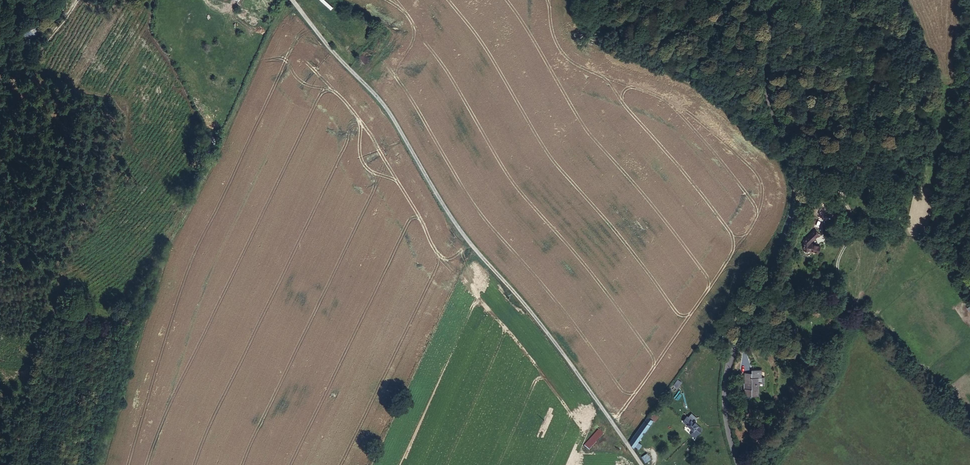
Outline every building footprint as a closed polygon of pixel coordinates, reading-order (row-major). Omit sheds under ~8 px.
[(807,236),(802,245),(807,247),(811,240),(819,230),(815,227),(807,236)] [(745,386),(745,394),(760,394),(760,382),(766,382),(766,374),(763,374),(763,366),(752,367),(752,369),(745,369),(744,378),(753,378),(753,386),(745,386)] [(744,378),(743,378),(743,386),(745,386),(753,386),(753,378),(744,378)] [(677,379),(673,389),(677,391),(681,381),(677,379)] [(686,414),(680,420),(697,436),(703,430),(696,423),(698,421),(692,414),(689,417),(686,414)] [(652,422),(647,418),(629,442),(633,447),(652,422)] [(598,429),(582,443),(586,449),(602,435),(598,429)] [(647,453),(642,456),(646,463),(651,460),(647,453)]
